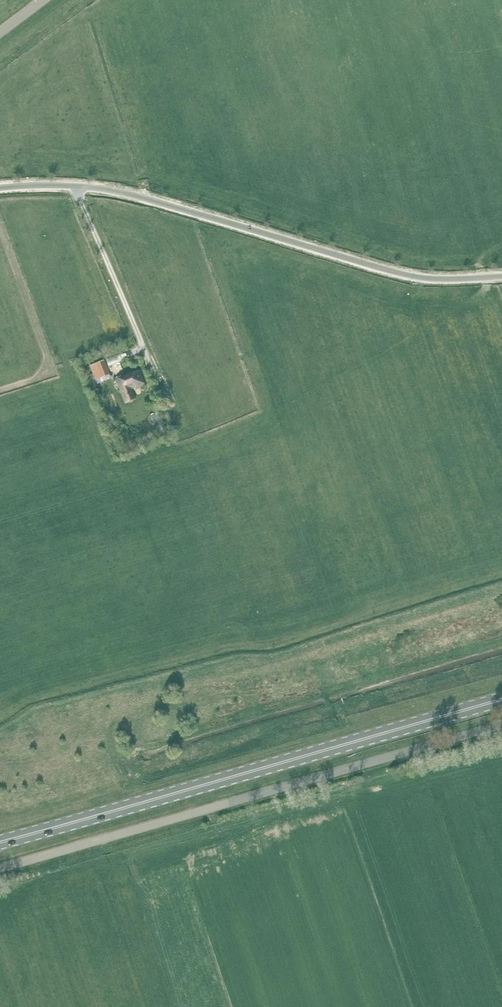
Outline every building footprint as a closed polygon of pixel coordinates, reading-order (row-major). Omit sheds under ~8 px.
[(110,373),(104,359),(89,365),(95,379),(110,373)] [(131,388),(144,383),(139,370),(116,379),(126,402),(135,398),(131,388)] [(157,432),(165,428),(158,411),(150,414),(157,432)]
